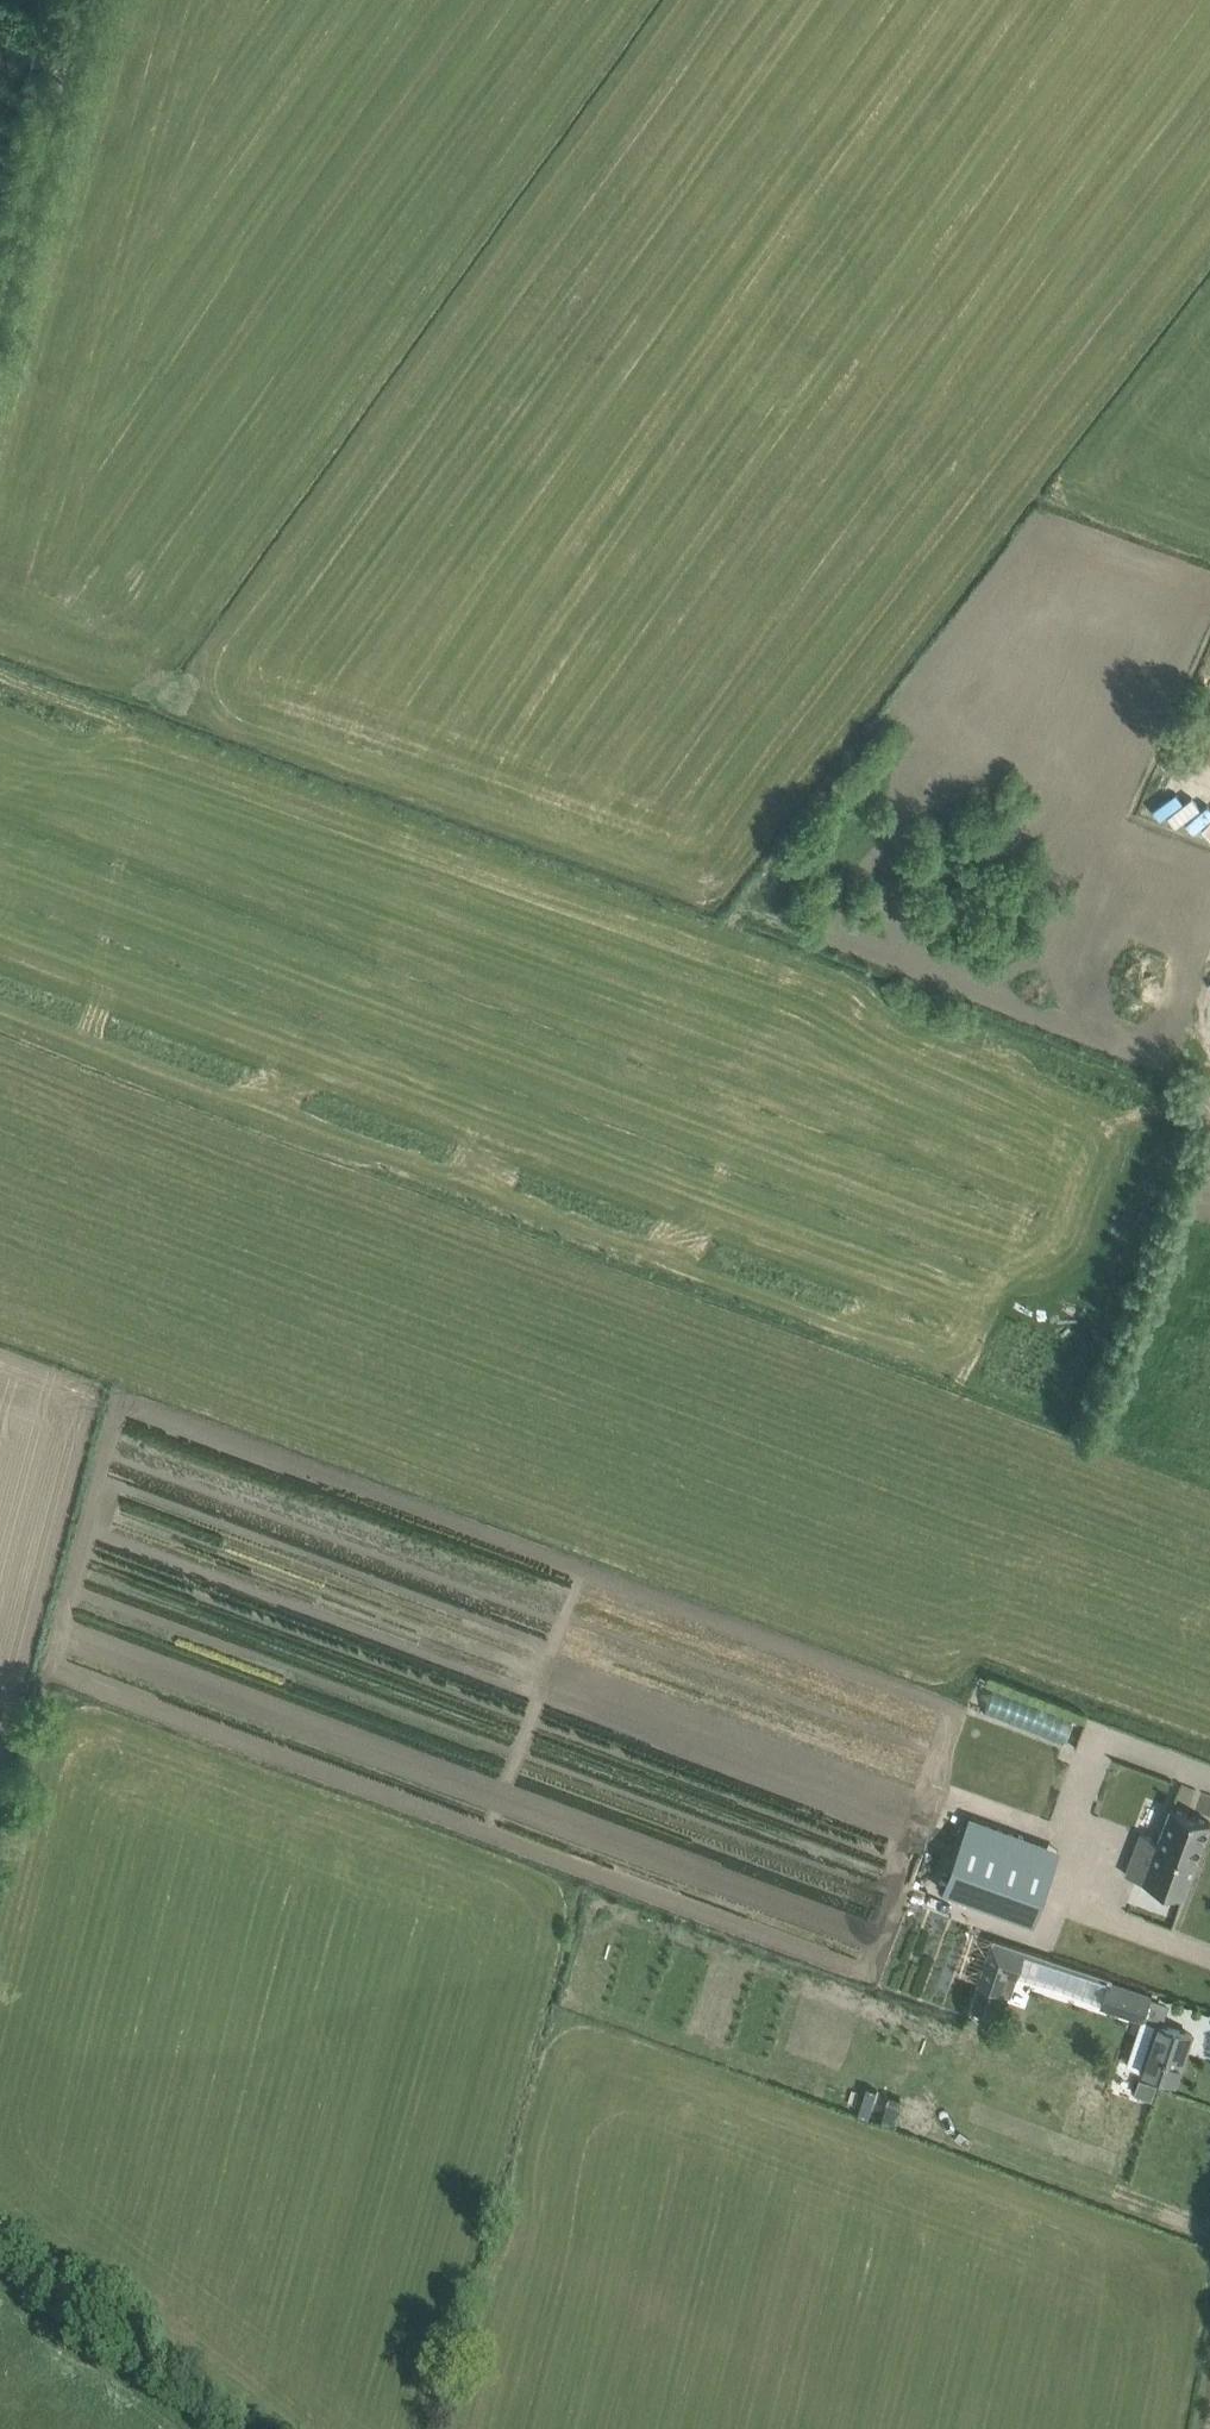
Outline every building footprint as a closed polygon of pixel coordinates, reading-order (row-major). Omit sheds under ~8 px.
[(994,1687),(984,1709),(1063,1744),(1073,1722),(994,1687)] [(1126,1875),(1160,1888),(1182,1896),(1209,1822),(1170,1807),(1158,1840),(1141,1833),(1126,1875)] [(969,1819),(943,1891),(1036,1925),(1062,1853),(969,1819)] [(1100,2004),(1142,2019),(1151,1994),(1108,1980),(1100,2004)] [(1141,2071),(1174,2082),(1190,2034),(1157,2023),(1141,2071)]
